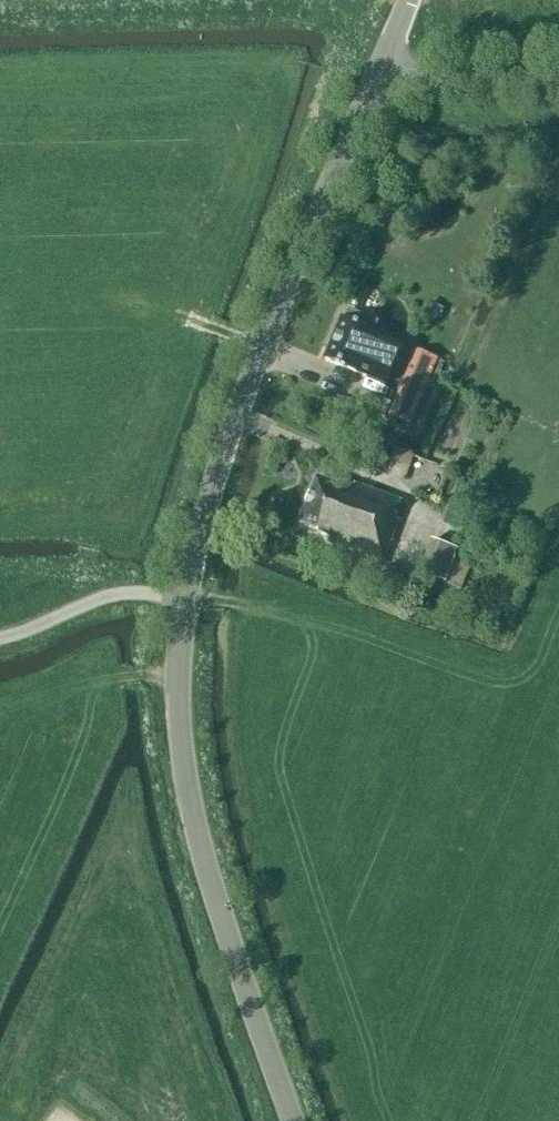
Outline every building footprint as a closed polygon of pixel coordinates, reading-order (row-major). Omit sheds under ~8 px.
[(447,302),(434,295),(427,308),(441,315),(447,302)] [(341,320),(324,360),(386,385),(402,345),(374,333),(378,323),(349,312),(345,322),(341,320)] [(419,346),(390,415),(413,424),(441,355),(419,346)] [(363,388),(357,402),(383,413),(389,398),(363,388)] [(398,520),(394,519),(401,501),(353,484),(351,487),(337,482),(335,486),(315,479),(298,526),(317,532),(316,534),(328,538),(326,543),(382,563),(398,520)] [(469,567),(453,561),(445,584),(461,590),(469,567)]
